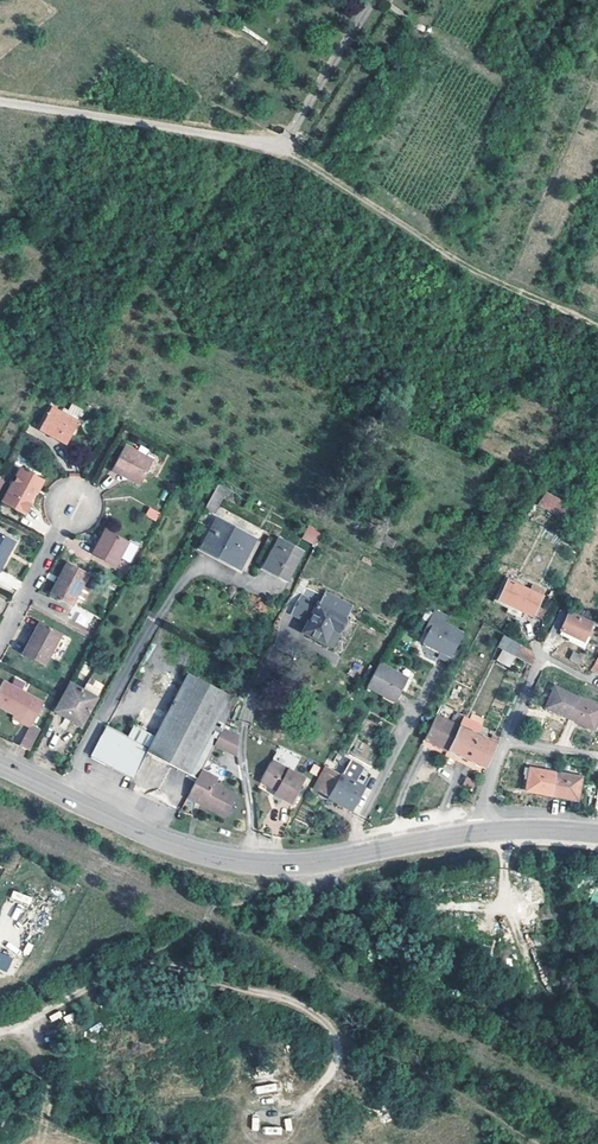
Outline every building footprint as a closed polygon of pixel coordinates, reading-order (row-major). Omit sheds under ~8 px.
[(73,403),(70,410),(65,407),(63,410),(53,405),(41,428),(58,438),(60,435),(70,441),(81,421),(79,419),(84,409),(73,403)] [(60,435),(58,438),(57,439),(67,445),(70,441),(60,435)] [(143,478),(154,457),(127,443),(113,467),(123,472),(125,469),(143,478)] [(30,497),(41,477),(21,466),(15,475),(16,477),(3,501),(23,511),(28,510),(31,502),(29,498),(30,497)] [(140,482),(143,478),(125,469),(123,472),(140,482)] [(34,499),(44,479),(41,477),(30,497),(34,499)] [(217,483),(206,509),(217,514),(228,488),(217,483)] [(568,515),(572,507),(545,492),(540,499),(568,515)] [(145,516),(156,521),(160,511),(149,507),(145,516)] [(220,552),(205,544),(207,540),(221,516),(216,513),(199,546),(243,570),(261,537),(258,535),(243,563),(220,552)] [(243,563),(258,535),(221,516),(207,540),(223,548),(220,552),(243,563)] [(117,562),(131,538),(107,524),(93,549),(117,562)] [(306,526),(302,540),(316,544),(320,530),(306,526)] [(16,540),(0,531),(0,570),(16,540)] [(268,564),(283,536),(281,534),(263,564),(288,579),(290,576),(268,564)] [(290,576),(306,547),(283,536),(268,564),(290,576)] [(220,552),(223,548),(207,540),(205,544),(220,552)] [(70,556),(59,578),(62,579),(55,591),(73,601),(91,568),(70,556)] [(138,580),(143,572),(136,568),(132,576),(138,580)] [(62,579),(59,578),(56,576),(50,589),(55,591),(62,579)] [(497,599),(507,578),(503,576),(490,601),(505,608),(502,614),(517,621),(520,617),(521,617),(524,612),(497,599)] [(507,578),(497,599),(524,612),(533,617),(543,595),(507,578)] [(303,595),(292,614),(308,623),(304,631),(332,646),(347,618),(346,617),(351,607),(325,593),(319,604),(303,595)] [(585,613),(572,605),(568,613),(559,609),(549,632),(559,637),(560,635),(568,639),(571,633),(589,641),(595,629),(590,627),(595,616),(586,612),(585,613)] [(88,628),(94,615),(81,609),(75,621),(88,628)] [(442,623),(446,616),(433,610),(423,630),(426,632),(433,618),(442,623)] [(42,614),(36,624),(38,626),(39,627),(46,616),(42,614)] [(46,616),(39,627),(38,626),(27,647),(48,658),(65,626),(46,616)] [(463,632),(442,623),(433,618),(426,632),(421,641),(439,650),(436,656),(448,662),(463,632)] [(589,641),(571,633),(568,639),(586,647),(589,641)] [(498,645),(502,647),(515,655),(519,644),(503,634),(498,645)] [(535,659),(532,652),(519,644),(515,655),(532,665),(535,659)] [(509,666),(515,655),(502,647),(495,659),(509,666)] [(571,651),(570,661),(582,663),(583,653),(571,651)] [(378,665),(369,682),(366,687),(394,702),(401,691),(405,693),(410,682),(394,673),(378,665)] [(398,666),(394,673),(410,682),(414,675),(398,666)] [(202,768),(215,742),(223,728),(240,696),(220,686),(218,689),(187,672),(154,736),(133,725),(126,738),(105,728),(90,756),(130,778),(145,752),(196,780),(202,768)] [(34,719),(34,718),(46,696),(7,674),(0,686),(0,698),(17,707),(15,710),(24,715),(25,714),(34,719)] [(97,698),(104,685),(89,677),(82,690),(97,698)] [(97,698),(82,690),(71,684),(56,711),(82,725),(97,698)] [(568,719),(577,698),(553,687),(550,694),(544,709),(568,719)] [(550,694),(546,692),(540,707),(544,709),(550,694)] [(568,719),(591,730),(597,716),(597,715),(597,707),(577,698),(568,719)] [(423,738),(447,750),(459,726),(435,714),(423,738)] [(463,717),(459,725),(467,728),(470,721),(463,717)] [(34,718),(34,719),(24,737),(34,741),(44,722),(34,718)] [(447,750),(466,759),(478,734),(482,726),(470,721),(467,728),(459,725),(459,726),(447,750)] [(215,742),(238,754),(240,737),(223,728),(215,742)] [(484,769),(497,742),(478,734),(466,759),(484,769)] [(273,763),(290,771),(295,761),(278,753),(273,763)] [(308,779),(290,771),(273,763),(263,784),(276,790),(277,788),(281,789),(280,792),(278,795),(296,803),(308,779)] [(530,768),(524,766),(522,773),(524,773),(521,790),(525,790),(530,768)] [(352,810),(364,788),(327,767),(315,789),(320,792),(352,810)] [(219,777),(202,768),(196,780),(190,791),(203,798),(201,803),(226,816),(238,794),(216,782),(219,777)] [(551,795),(555,772),(530,768),(525,790),(551,795)] [(555,772),(551,795),(577,800),(582,777),(555,772)] [(201,803),(203,798),(190,791),(188,796),(201,803)] [(13,890),(10,898),(29,905),(32,897),(13,890)]
